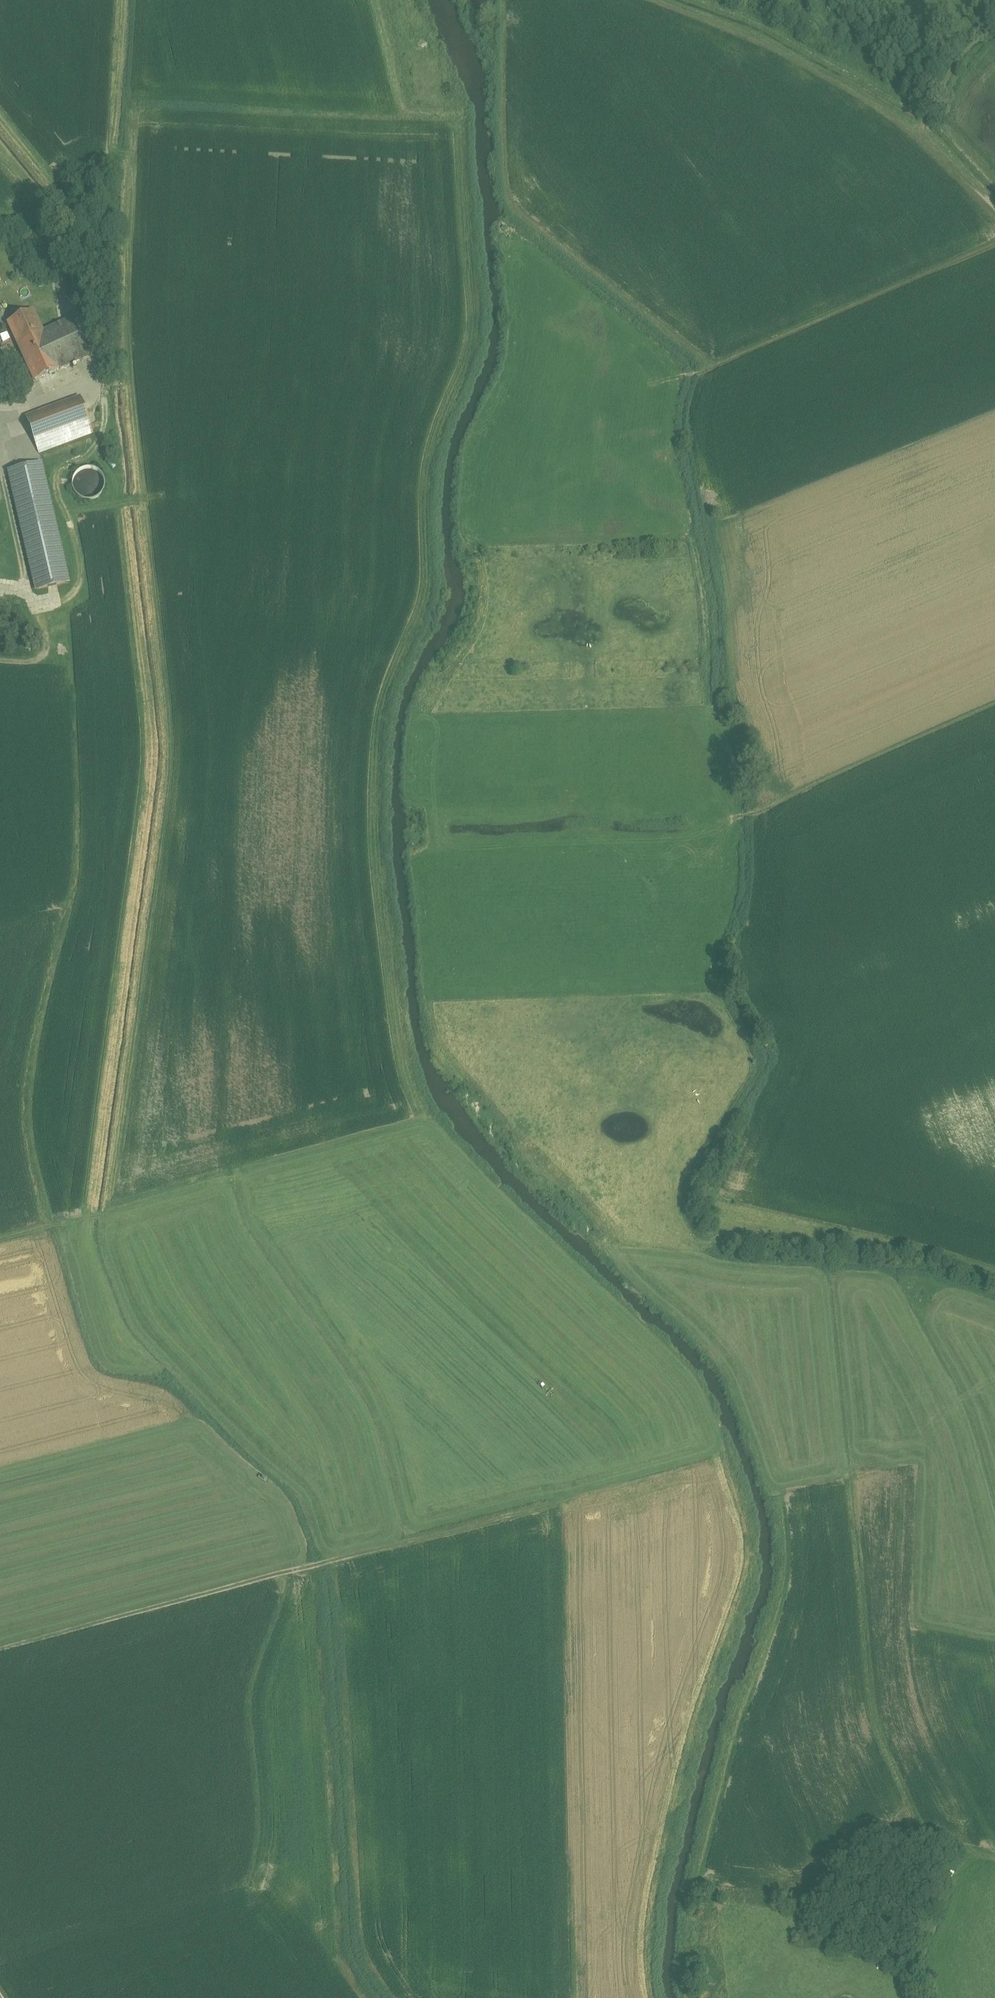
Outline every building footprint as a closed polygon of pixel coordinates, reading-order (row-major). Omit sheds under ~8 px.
[(35,312),(10,323),(37,381),(61,370),(44,333),(35,312)] [(79,318),(44,333),(61,370),(90,357),(81,337),(87,335),(79,318)] [(83,402),(29,423),(40,452),(94,431),(83,402)] [(42,464),(10,472),(37,589),(69,582),(42,464)] [(92,467),(89,467),(87,467),(84,468),(82,469),(79,471),(78,472),(77,473),(76,475),(75,477),(74,479),(74,481),(73,483),(74,486),(74,487),(75,489),(75,490),(76,492),(78,495),(79,496),(81,497),(82,498),(84,498),(86,499),(89,500),(91,500),(93,499),(95,499),(97,498),(99,497),(101,495),(103,494),(104,492),(105,490),(106,488),(106,487),(106,485),(106,483),(106,480),(106,478),(105,476),(104,474),(103,473),(101,471),(98,469),(96,468),(92,467)]
